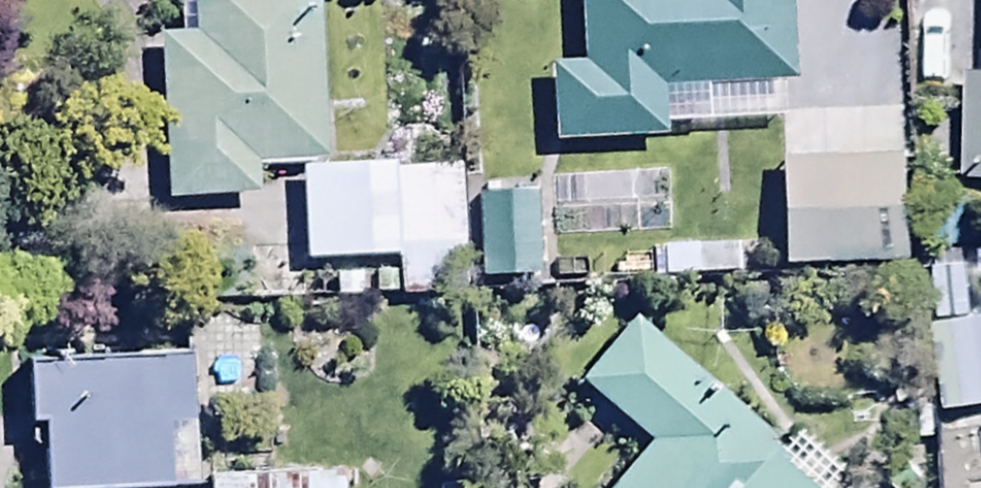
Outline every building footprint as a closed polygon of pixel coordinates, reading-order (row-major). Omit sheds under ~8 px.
[(321,0),(198,0),(199,29),(155,31),(163,195),(260,191),(259,166),(329,162),(321,0)] [(787,0),(580,0),(582,61),(550,62),(553,142),(662,137),(662,121),(782,116),(780,80),(790,80),(787,0)] [(968,72),(965,178),(980,179),(980,73),(968,72)] [(775,124),(780,217),(905,211),(900,117),(775,124)] [(534,148),(466,151),(470,231),(539,228),(534,148)] [(394,257),(398,301),(464,298),(457,165),(301,168),(306,261),(394,257)] [(923,255),(940,411),(980,406),(980,249),(923,255)] [(648,435),(605,487),(839,487),(853,471),(801,429),(790,443),(634,316),(581,381),(648,435)] [(106,354),(26,357),(29,423),(43,423),(45,487),(168,487),(165,422),(191,421),(188,351),(167,352),(167,342),(106,344),(106,354)] [(344,474),(211,478),(211,487),(344,487),(344,474)]
